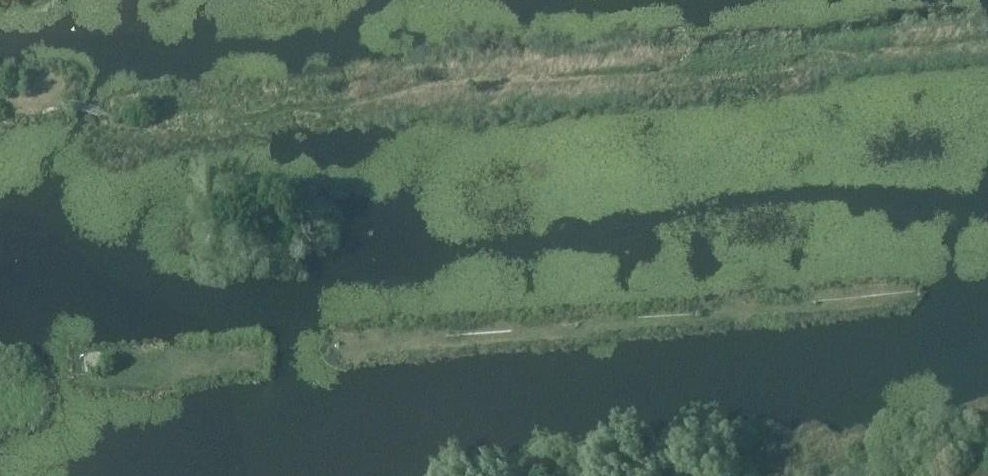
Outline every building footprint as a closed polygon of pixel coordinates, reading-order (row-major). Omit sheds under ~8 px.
[(86,373),(105,370),(103,352),(83,355),(86,373)]
